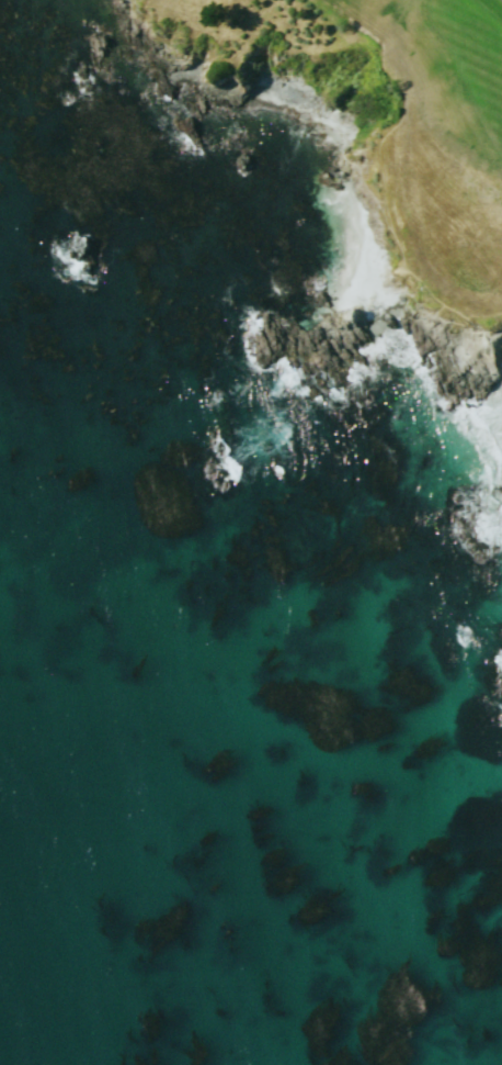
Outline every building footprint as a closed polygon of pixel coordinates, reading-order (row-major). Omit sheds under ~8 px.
[(72,231),(60,257),(72,277),(92,276),(96,260),(89,249),(91,235),(72,231)]
